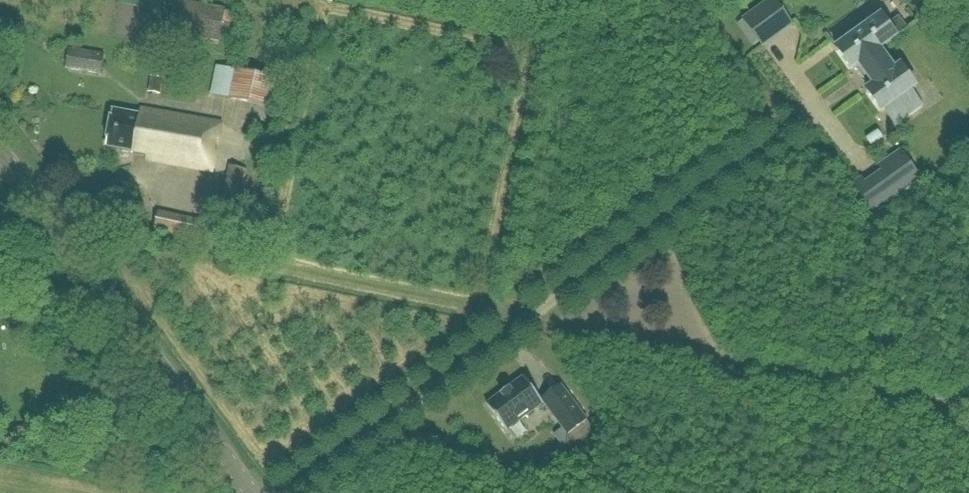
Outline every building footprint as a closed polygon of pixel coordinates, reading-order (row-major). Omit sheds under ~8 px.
[(764,46),(792,25),(774,0),(771,0),(743,20),(762,47),(764,46)] [(218,43),(224,10),(174,1),(169,34),(218,43)] [(901,67),(894,72),(879,50),(918,22),(917,21),(906,29),(898,18),(888,26),(881,17),(836,50),(851,70),(854,69),(869,90),(867,92),(881,113),(891,106),(900,119),(894,123),(895,124),(921,105),(911,91),(916,88),(901,67)] [(101,76),(105,56),(68,50),(65,71),(101,76)] [(270,109),(277,80),(235,71),(229,100),(270,109)] [(159,96),(162,80),(150,78),(148,93),(159,96)] [(212,173),(221,127),(141,111),(140,116),(113,111),(106,147),(133,152),(133,155),(147,158),(146,160),(212,173)] [(866,186),(862,181),(854,187),(873,213),(920,179),(901,153),(880,168),(884,173),(866,186)] [(236,225),(246,172),(228,166),(217,221),(236,225)] [(195,244),(199,220),(158,212),(154,235),(195,244)] [(542,403),(523,378),(486,405),(505,431),(542,403)] [(561,385),(540,401),(567,436),(587,421),(561,385)]
